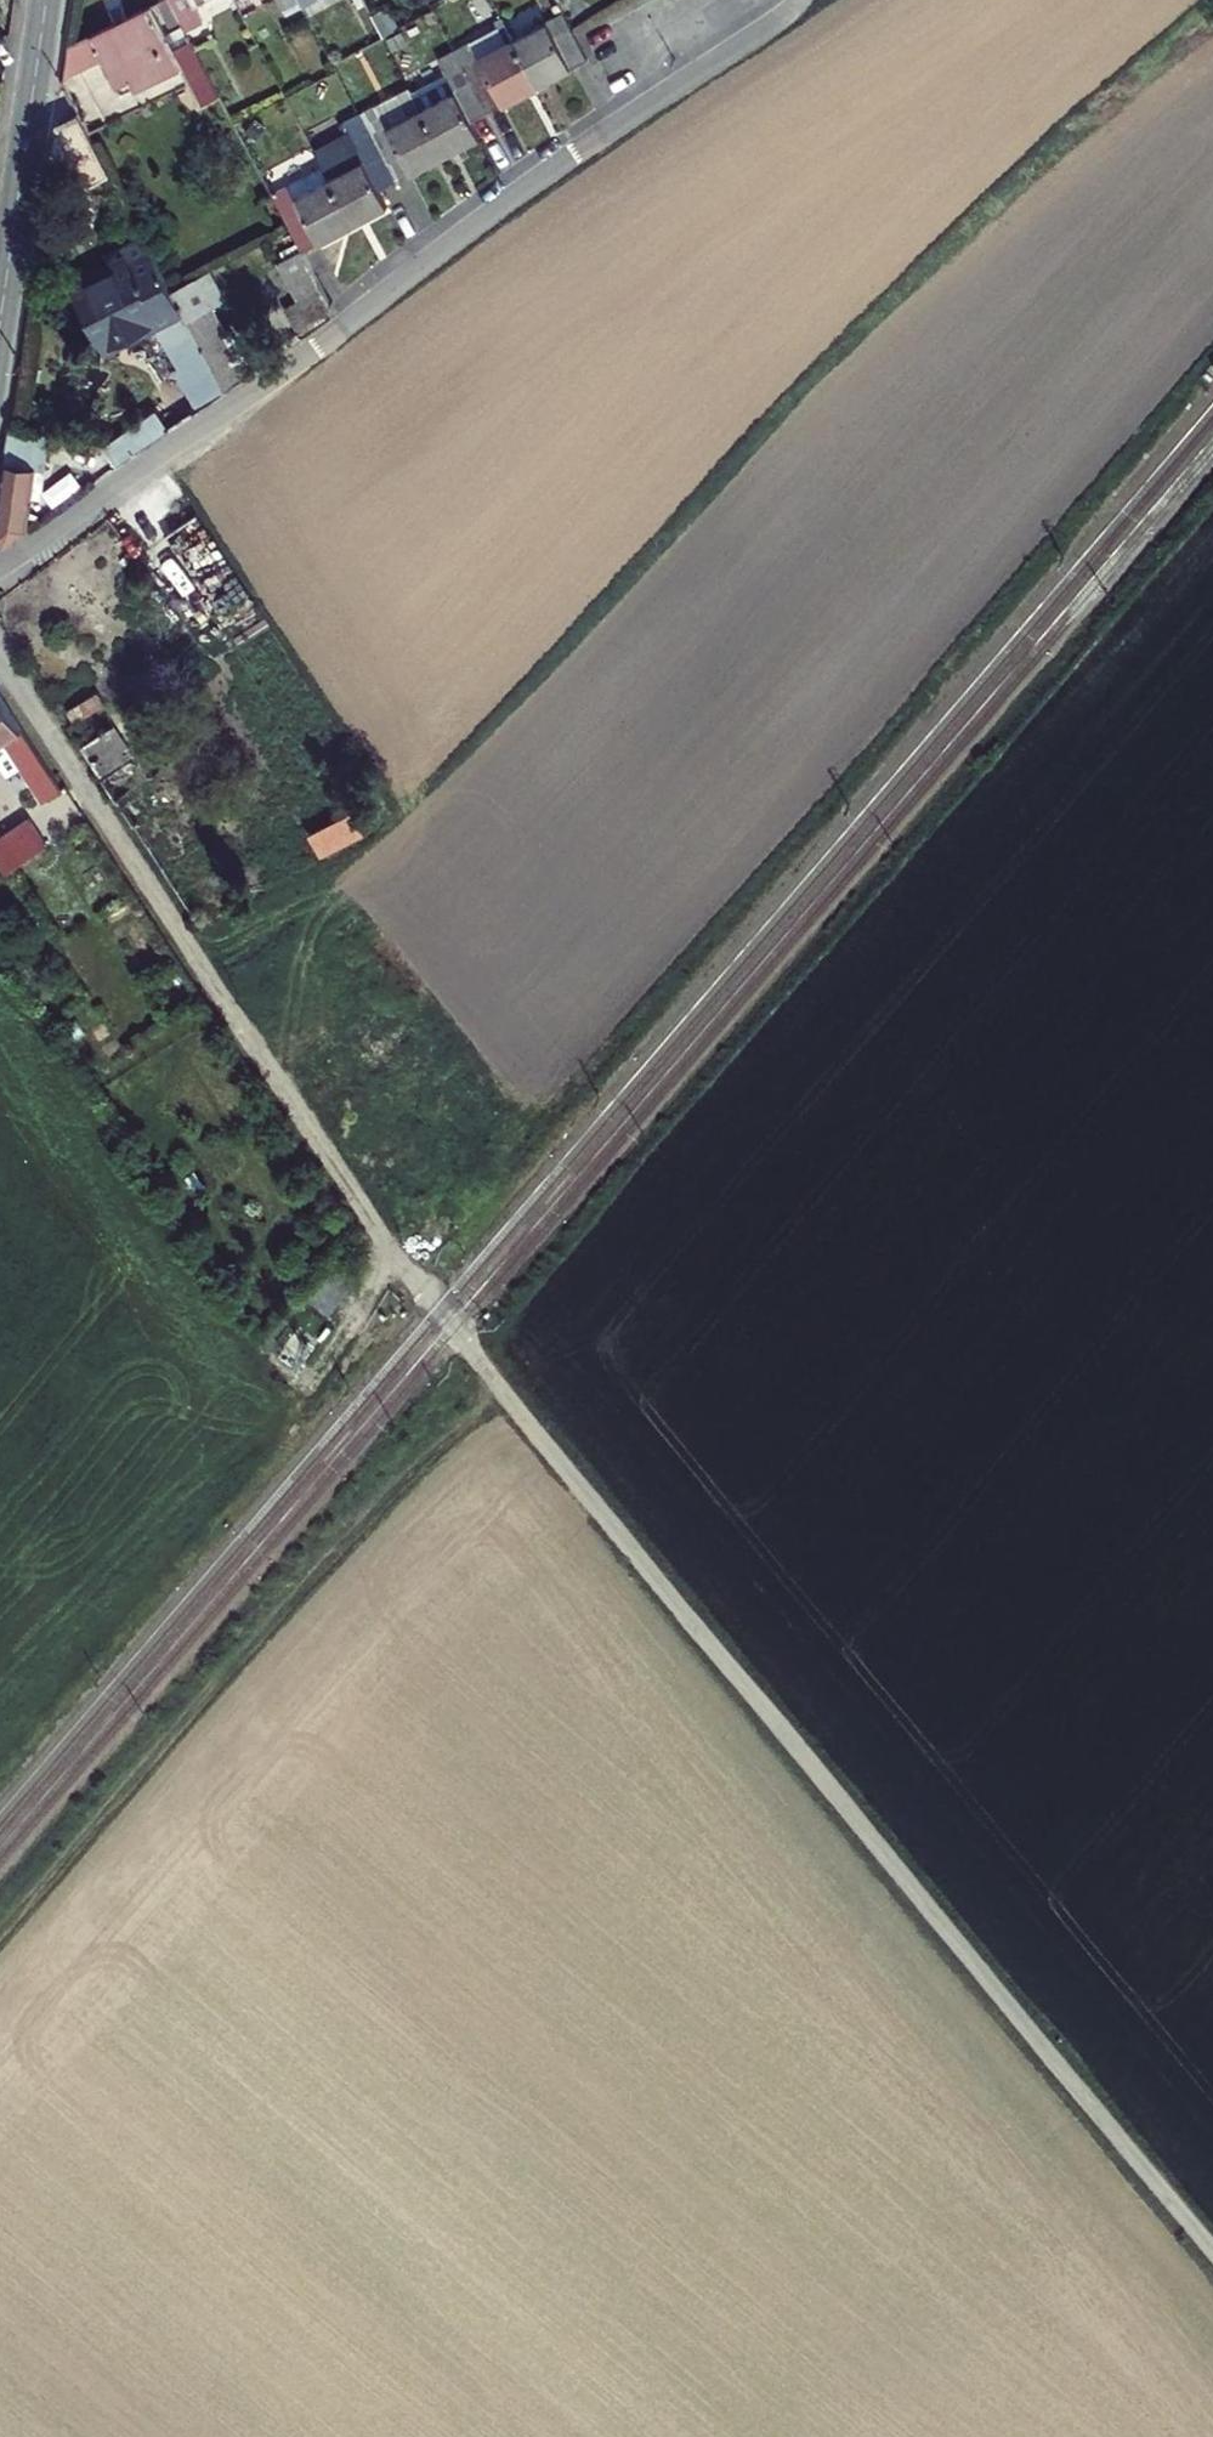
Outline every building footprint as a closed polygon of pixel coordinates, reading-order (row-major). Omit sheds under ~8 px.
[(173,13),(188,5),(185,0),(167,0),(173,13)] [(176,45),(152,3),(66,48),(64,73),(100,52),(117,83),(139,72),(146,84),(181,66),(199,100),(214,92),(187,39),(176,45)] [(583,60),(559,14),(507,42),(531,88),(583,60)] [(475,59),(471,52),(452,62),(480,115),(531,88),(507,42),(475,59)] [(439,69),(451,93),(414,112),(438,160),(475,141),(466,122),(480,115),(452,62),(439,69)] [(379,130),(376,124),(358,134),(386,187),(438,160),(414,112),(379,130)] [(343,142),(356,167),(321,186),(345,231),(381,212),(372,195),(386,187),(358,134),(343,142)] [(292,200),(288,193),(271,201),(286,231),(299,256),(345,231),(321,186),(292,200)] [(132,265),(127,256),(68,287),(104,353),(182,311),(172,291),(152,255),(132,265)] [(182,311),(225,394),(250,376),(242,364),(236,367),(221,340),(228,336),(213,308),(225,302),(209,271),(172,291),(182,311)] [(10,424),(0,510),(0,541),(6,546),(31,527),(42,460),(48,462),(52,429),(10,424)] [(0,710),(0,783),(11,776),(35,814),(57,800),(0,710)] [(147,779),(112,726),(88,741),(101,761),(105,767),(123,794),(147,779)] [(105,767),(101,761),(94,765),(98,772),(105,767)]
